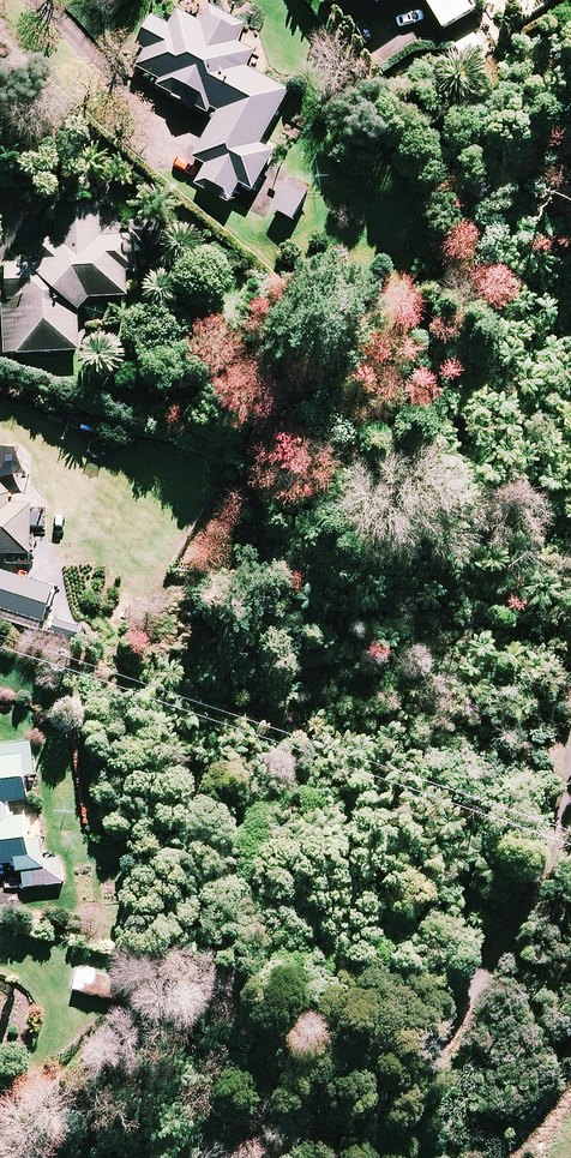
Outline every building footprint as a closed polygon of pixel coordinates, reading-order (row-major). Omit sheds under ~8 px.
[(158,84),(209,111),(211,106),(219,110),(195,154),(208,161),(197,182),(231,200),(242,180),(254,187),(275,149),(262,142),(290,88),(247,65),(255,50),(238,40),(247,22),(205,0),(183,0),(171,22),(153,12),(137,42),(147,47),(138,64),(162,77),(158,84)] [(444,30),(479,8),(474,0),(425,0),(444,30)] [(307,195),(289,185),(276,205),(294,216),(307,195)] [(120,223),(111,215),(102,216),(102,197),(59,199),(61,238),(58,243),(48,235),(35,251),(44,258),(40,262),(8,263),(10,350),(83,347),(82,306),(92,294),(130,293),(129,268),(137,268),(136,232),(121,232),(120,223)] [(11,483),(0,483),(0,550),(31,551),(32,501),(11,501),(11,483)] [(0,568),(0,614),(41,627),(54,584),(0,568)] [(17,858),(19,868),(33,866),(36,883),(65,879),(62,855),(45,858),(42,835),(31,836),(27,813),(16,814),(14,798),(31,795),(28,772),(37,770),(32,739),(0,743),(0,860),(17,858)] [(97,967),(77,968),(78,989),(98,988),(97,967)]
